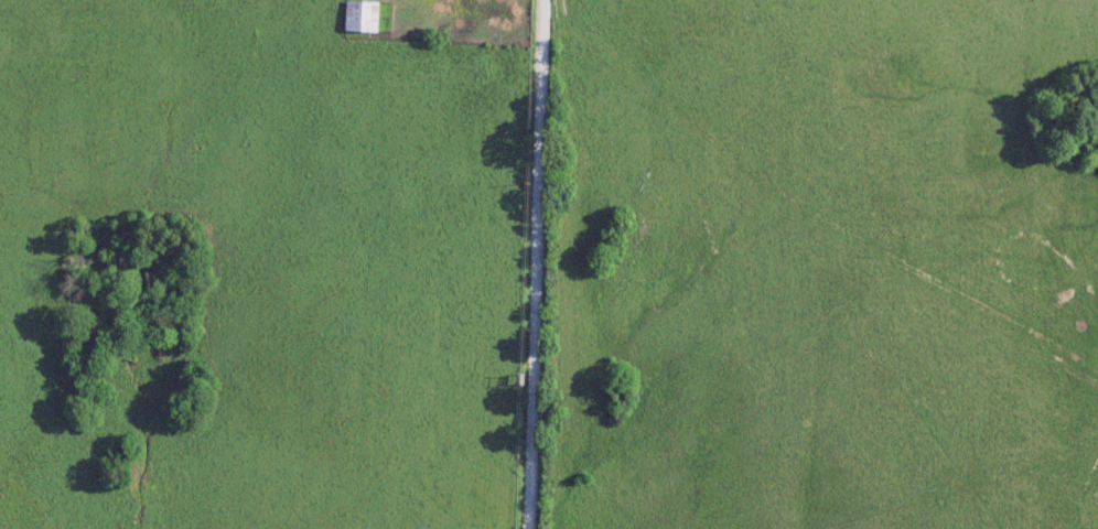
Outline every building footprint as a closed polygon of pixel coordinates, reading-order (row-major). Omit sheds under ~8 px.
[(377,34),(377,3),(342,3),(342,34),(377,34)]
